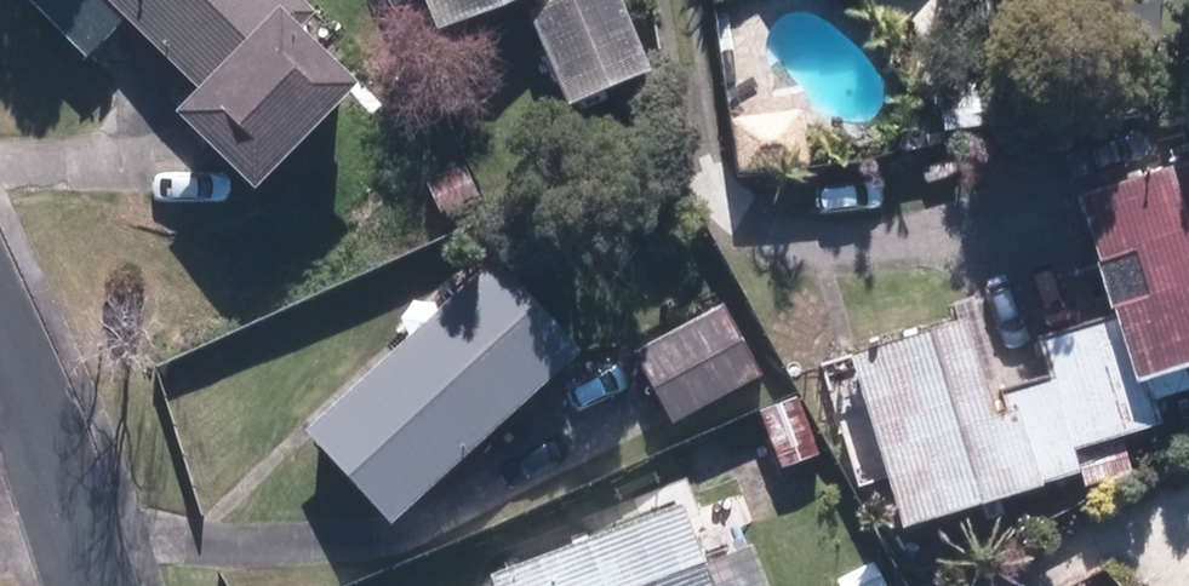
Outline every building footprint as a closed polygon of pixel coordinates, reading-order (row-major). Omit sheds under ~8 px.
[(216,84),(196,104),(259,165),(343,78),(273,11),(284,0),(128,0),(216,84)] [(442,11),(470,0),(437,0),(442,11)] [(525,15),(563,111),(651,76),(620,0),(563,0),(525,15)] [(1098,196),(1146,363),(1188,350),(1188,170),(1098,196)] [(490,273),(315,428),(383,504),(558,350),(490,273)] [(717,307),(641,354),(682,420),(758,373),(717,307)] [(964,324),(853,357),(900,514),(1066,464),(1044,392),(990,408),(964,324)] [(494,573),(499,585),(701,585),(674,509),(494,573)]
